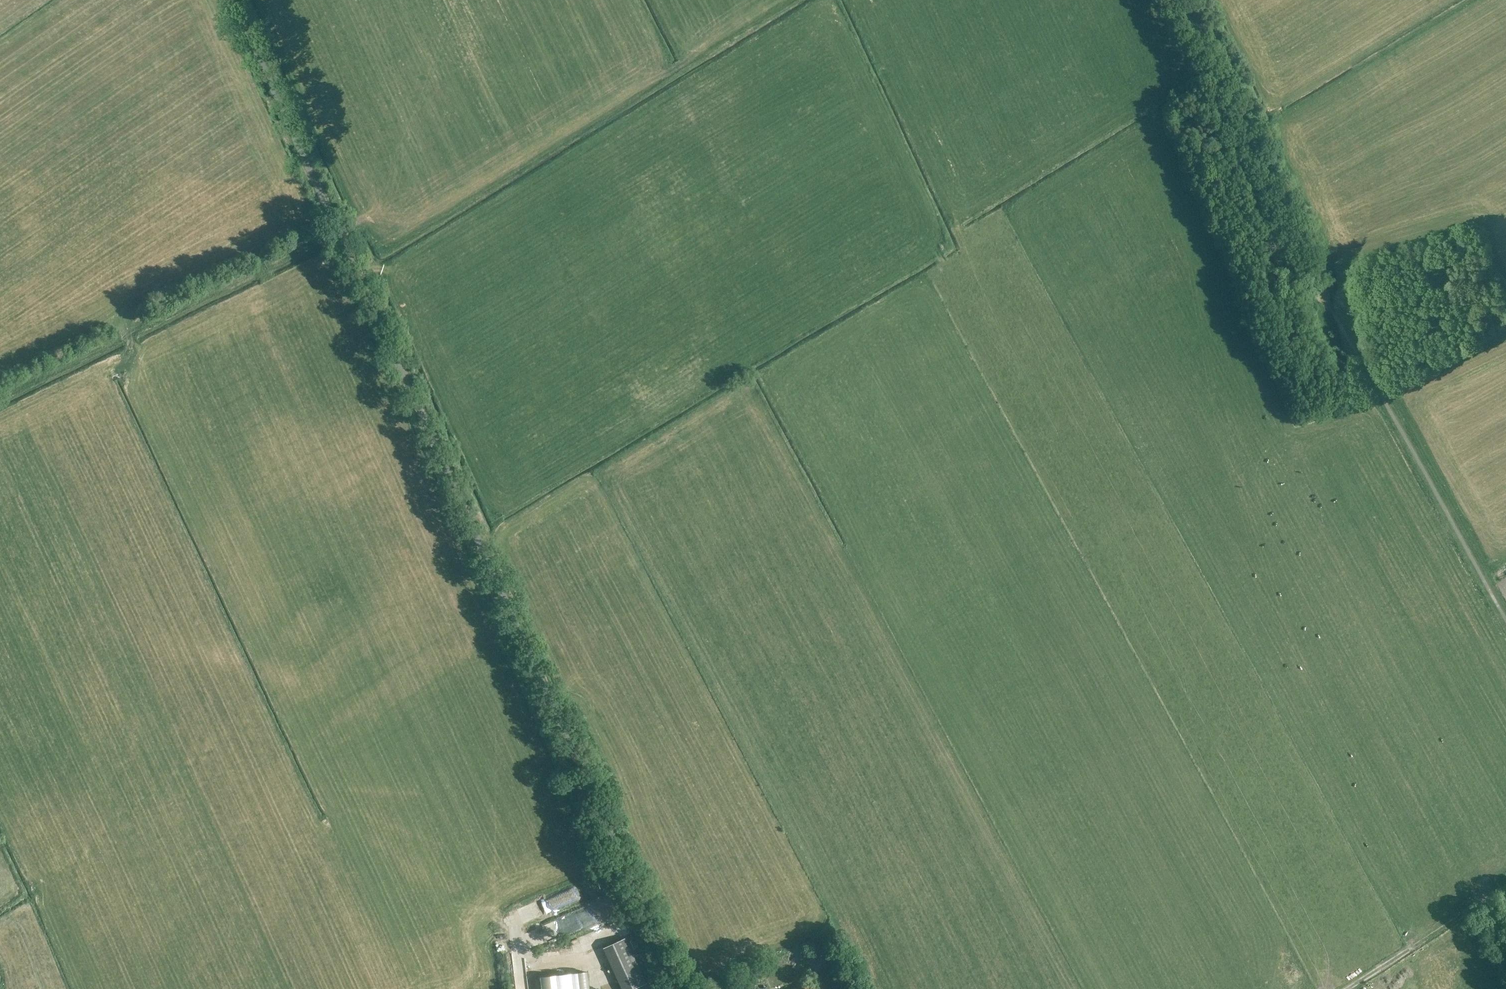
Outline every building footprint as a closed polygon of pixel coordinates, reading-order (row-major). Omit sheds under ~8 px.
[(606,902),(561,919),(566,931),(610,914),(606,902)] [(603,937),(611,933),(608,927),(600,931),(603,937)] [(625,938),(603,948),(622,988),(634,988),(646,984),(625,938)] [(821,948),(827,959),(836,954),(830,944),(821,948)] [(588,973),(541,977),(542,988),(589,988),(588,973)] [(1382,988),(1388,985),(1382,977),(1376,981),(1382,988)]
